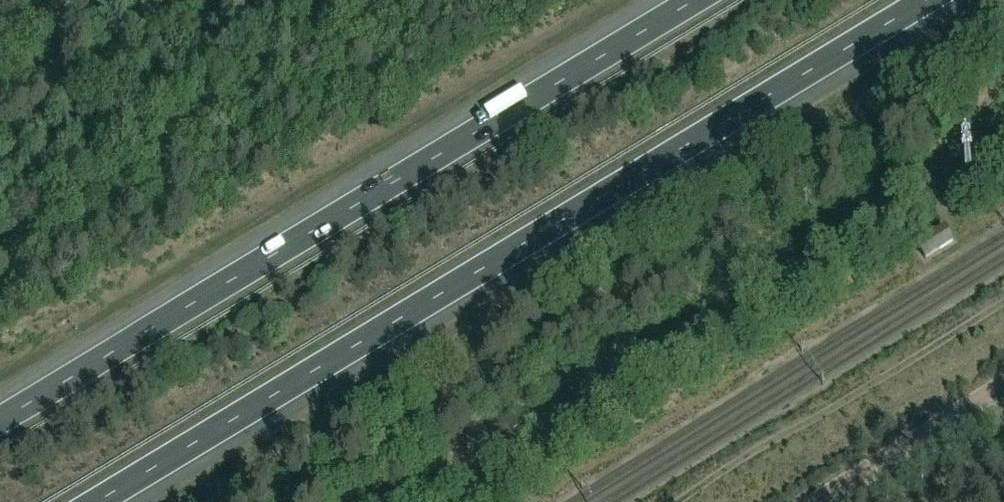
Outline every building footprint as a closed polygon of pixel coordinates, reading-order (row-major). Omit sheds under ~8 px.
[(946,228),(916,247),(925,261),(955,243),(946,228)]
